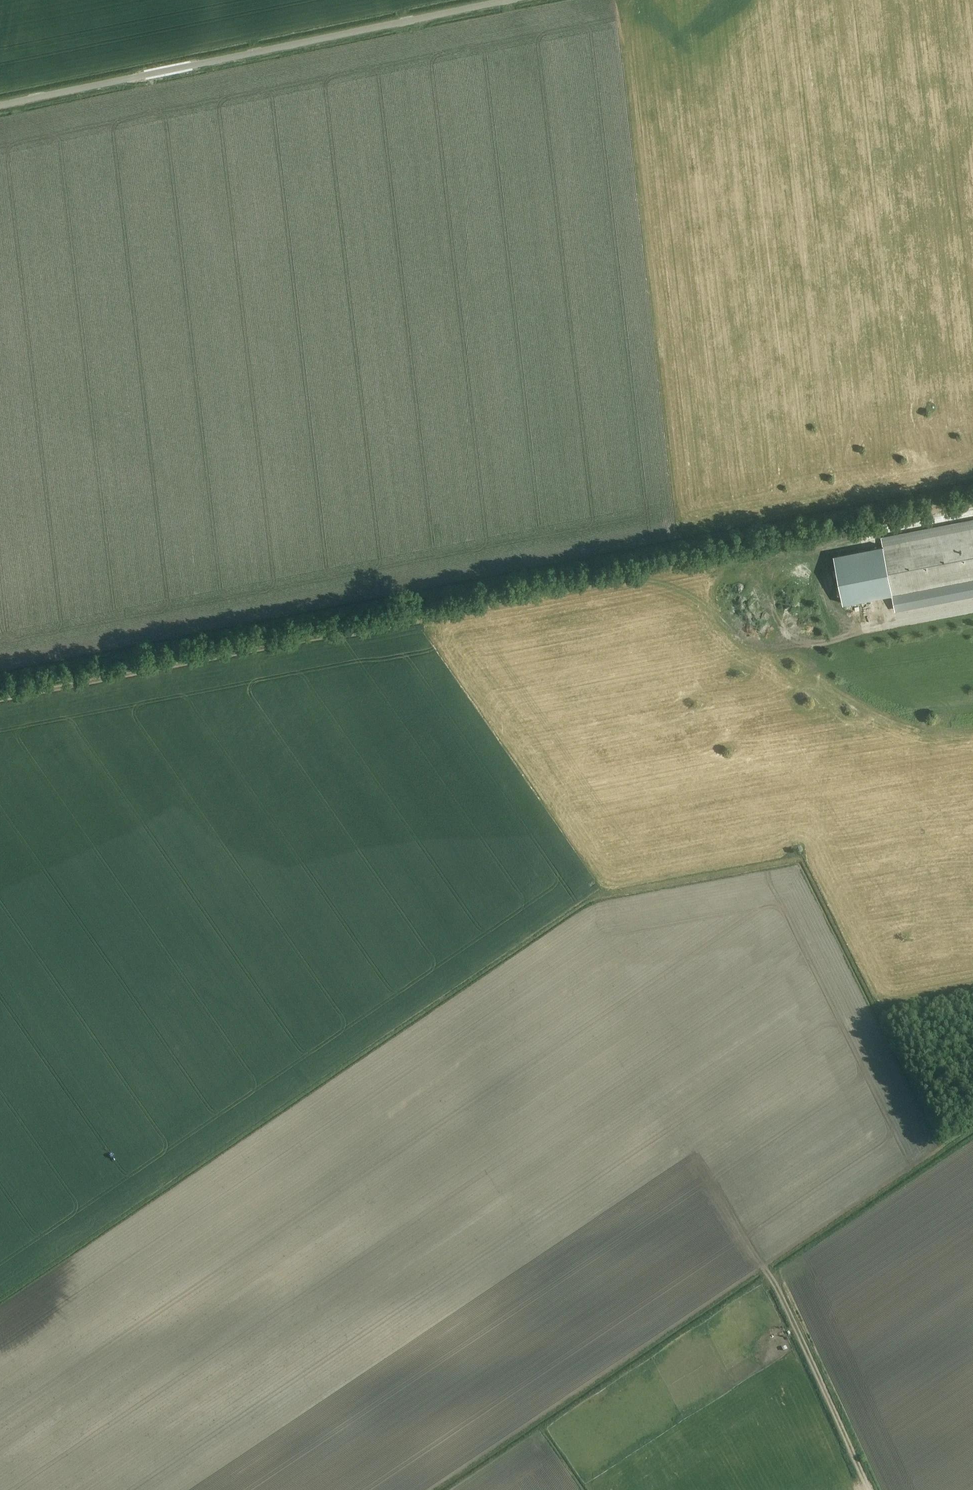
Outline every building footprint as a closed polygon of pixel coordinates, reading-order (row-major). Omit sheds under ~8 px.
[(883,546),(893,595),(972,580),(972,520),(882,537),(883,546)] [(893,595),(883,546),(834,555),(844,605),(893,595)] [(972,596),(972,580),(893,595),(896,611),(972,596)]
